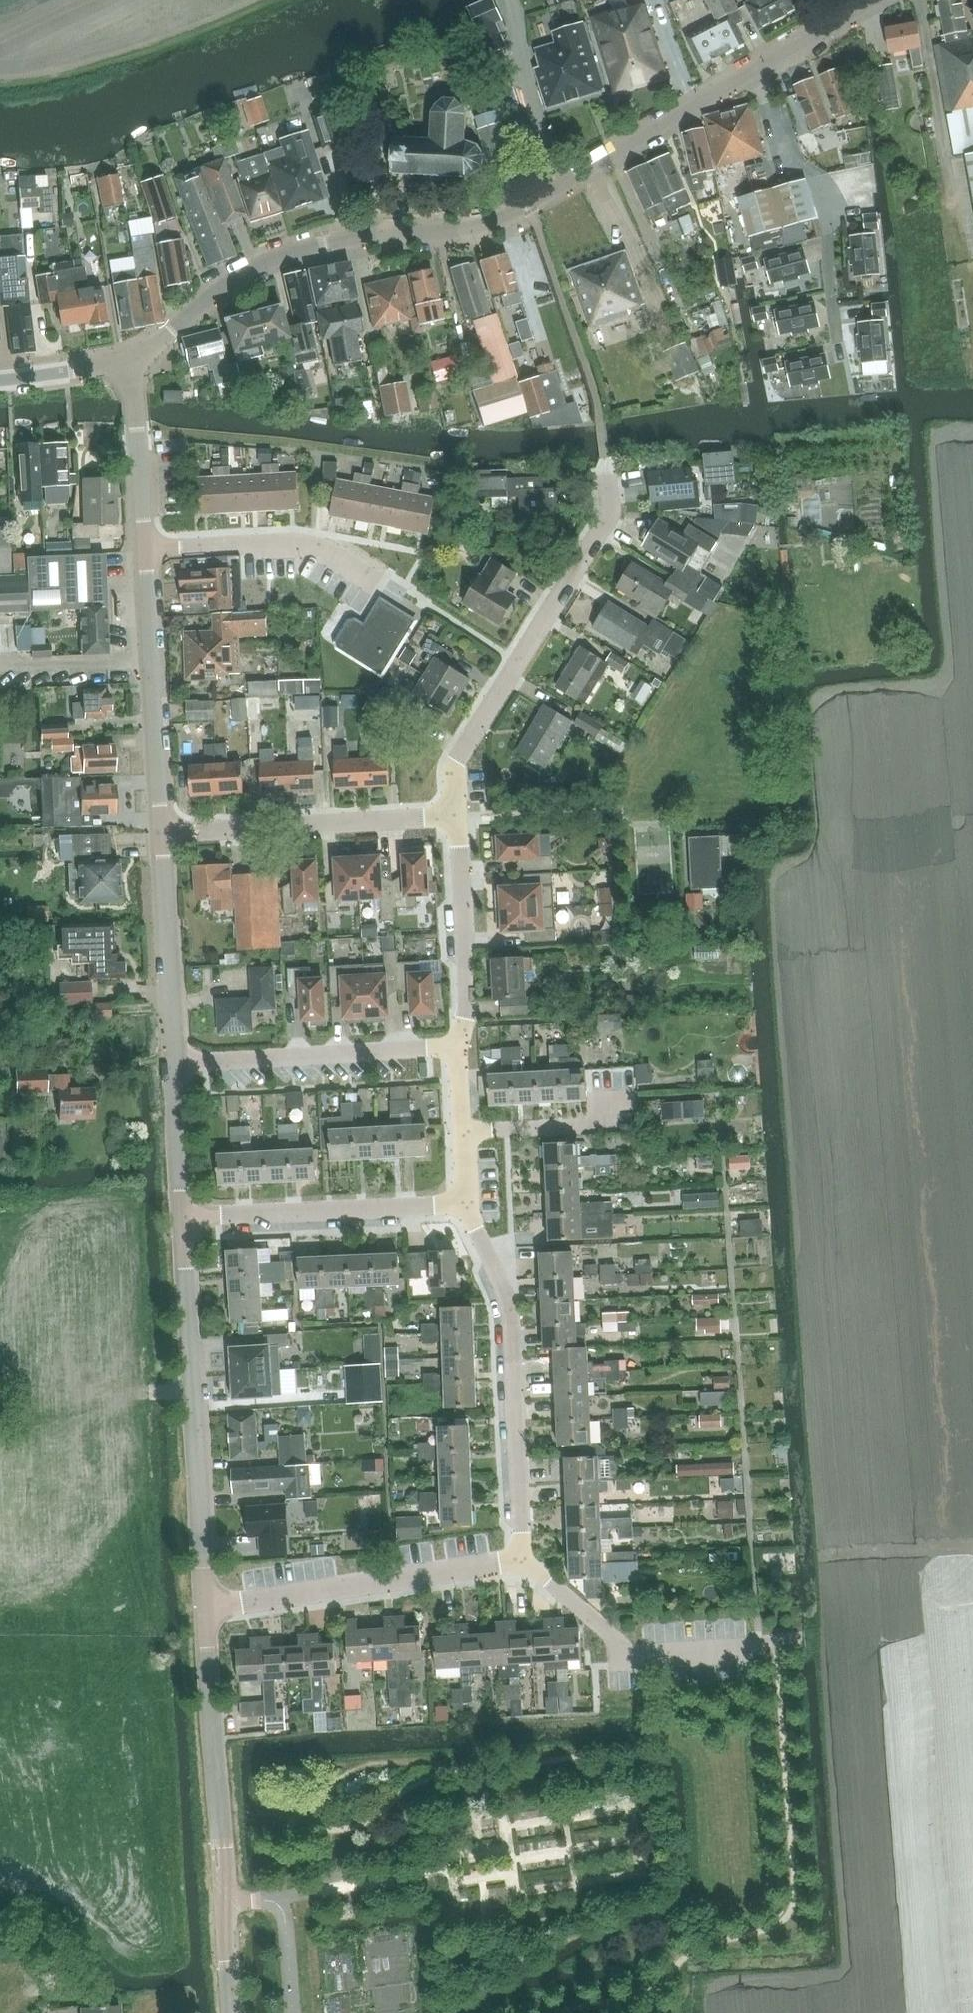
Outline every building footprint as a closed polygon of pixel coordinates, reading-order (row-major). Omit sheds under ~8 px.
[(468,8),(489,56),(507,47),(496,23),(503,20),(494,0),(486,0),(468,8)] [(745,42),(737,25),(745,20),(735,0),(708,0),(718,21),(687,36),(701,65),(745,42)] [(771,0),(751,0),(751,1),(748,3),(759,27),(760,29),(774,22),(775,23),(781,20),(771,0)] [(781,20),(787,17),(787,15),(799,9),(801,9),(800,7),(796,0),(771,0),(781,20)] [(972,152),(972,38),(969,39),(962,0),(942,0),(939,1),(947,43),(936,45),(948,114),(947,115),(953,156),(972,152)] [(611,95),(668,78),(646,4),(631,9),(630,6),(598,15),(595,4),(584,7),(611,95)] [(540,66),(535,68),(547,108),(547,109),(605,91),(604,90),(583,23),(553,32),(556,43),(535,50),(540,66)] [(914,68),(925,66),(917,23),(888,28),(892,51),(910,48),(914,68)] [(896,94),(891,64),(878,66),(883,96),(896,94)] [(838,117),(856,110),(839,68),(821,75),(838,117)] [(812,130),(832,122),(815,78),(795,85),(812,130)] [(260,97),(246,102),(254,125),(268,120),(260,97)] [(392,167),(390,167),(390,171),(393,171),(392,175),(398,175),(398,172),(412,173),(412,176),(417,176),(417,173),(425,174),(425,177),(429,177),(430,174),(438,175),(438,178),(443,178),(443,175),(452,176),(451,179),(456,179),(456,176),(464,177),(465,179),(469,180),(470,177),(475,176),(476,177),(479,176),(478,173),(483,167),(485,168),(487,163),(510,156),(498,110),(477,117),(486,153),(485,154),(479,146),(481,144),(479,143),(477,145),(471,142),(471,140),(467,139),(467,114),(463,107),(457,99),(446,98),(439,103),(433,111),(430,136),(427,136),(427,139),(418,139),(418,135),(414,135),(413,138),(399,136),(399,133),(395,133),(394,137),(391,137),(391,141),(394,141),(393,153),(391,153),(391,157),(393,157),(392,167)] [(704,117),(717,168),(763,155),(749,105),(704,117)] [(333,110),(313,116),(323,147),(343,140),(333,110)] [(705,129),(685,133),(683,134),(692,174),(685,176),(693,192),(705,189),(702,173),(715,170),(705,129)] [(281,147),(264,153),(264,154),(282,212),(329,197),(307,130),(278,139),(281,147)] [(821,154),(813,131),(796,137),(805,160),(821,154)] [(844,157),(846,169),(872,163),(869,152),(844,157)] [(685,189),(686,188),(670,153),(650,162),(674,215),(678,213),(676,210),(691,203),(685,189)] [(264,154),(238,163),(242,178),(238,179),(250,215),(252,221),(272,215),(282,212),(264,154)] [(965,155),(972,199),(972,154),(965,155)] [(174,177),(189,215),(209,265),(237,254),(224,223),(245,214),(223,158),(174,177)] [(669,211),(665,202),(648,163),(629,172),(646,209),(644,210),(648,221),(669,211)] [(116,170),(117,175),(118,182),(130,180),(128,168),(116,170)] [(118,182),(117,175),(96,178),(101,208),(121,205),(118,182)] [(20,209),(52,207),(50,188),(35,189),(34,176),(17,177),(19,207),(20,207),(20,209)] [(155,223),(176,216),(163,176),(142,183),(155,223)] [(70,191),(68,177),(58,179),(60,193),(70,191)] [(739,198),(744,215),(750,238),(817,220),(806,179),(739,198)] [(864,218),(865,230),(878,229),(877,217),(864,218)] [(63,240),(60,223),(45,225),(48,242),(63,240)] [(821,225),(805,229),(808,241),(824,237),(821,225)] [(165,287),(190,282),(183,238),(171,240),(169,230),(155,232),(165,287)] [(129,237),(134,270),(143,325),(164,321),(156,276),(148,233),(129,237)] [(879,274),(875,234),(851,237),(852,248),(850,248),(851,265),(854,265),(855,276),(879,274)] [(0,236),(0,241),(1,257),(0,258),(0,306),(5,305),(12,354),(35,350),(29,302),(25,256),(22,256),(21,235),(0,236)] [(810,272),(803,249),(765,260),(771,283),(783,280),(783,282),(799,278),(799,275),(810,272)] [(629,310),(645,305),(626,250),(567,271),(587,328),(630,312),(629,310)] [(505,305),(521,299),(506,252),(480,260),(492,297),(502,294),(505,305)] [(755,256),(742,260),(745,272),(758,268),(755,256)] [(735,258),(719,259),(721,286),(734,284),(737,284),(735,258)] [(953,264),(955,279),(972,276),(972,261),(953,264)] [(357,298),(350,262),(309,270),(323,340),(329,338),(334,365),(361,360),(356,333),(364,331),(358,305),(332,310),(331,303),(357,298)] [(466,319),(490,312),(475,262),(451,269),(466,319)] [(84,267),(75,269),(83,322),(89,321),(89,324),(91,324),(93,326),(103,325),(104,321),(108,321),(102,286),(88,288),(84,267)] [(75,269),(35,276),(40,303),(57,300),(62,325),(83,322),(75,269)] [(433,269),(409,275),(421,324),(438,320),(433,301),(440,299),(433,269)] [(143,325),(134,270),(112,274),(114,283),(122,328),(143,325)] [(304,271),(285,275),(296,325),(287,328),(289,338),(288,338),(292,353),(315,347),(309,322),(316,321),(304,271)] [(374,326),(410,318),(401,276),(364,284),(374,326)] [(819,326),(815,303),(776,311),(780,334),(792,332),(792,334),(808,331),(808,328),(819,326)] [(886,304),(872,305),(874,317),(887,316),(886,304)] [(281,305),(225,319),(233,352),(289,338),(287,328),(281,305)] [(765,306),(752,309),(755,323),(769,320),(765,306)] [(473,321),(489,370),(469,376),(473,390),(472,391),(483,426),(526,413),(515,377),(495,314),(473,321)] [(887,360),(883,320),(859,323),(860,335),(858,335),(860,351),(862,351),(863,363),(887,360)] [(702,336),(689,341),(698,361),(708,357),(707,354),(731,345),(728,324),(702,334),(702,336)] [(215,386),(216,387),(218,387),(220,394),(234,391),(237,402),(245,402),(242,390),(236,363),(225,365),(225,360),(218,329),(182,338),(190,369),(207,364),(208,371),(211,371),(215,385),(215,386)] [(436,347),(439,359),(460,354),(457,342),(436,347)] [(696,365),(695,362),(686,342),(663,351),(675,382),(697,374),(694,366),(696,365)] [(370,347),(384,417),(410,412),(405,381),(394,383),(387,343),(370,347)] [(830,378),(825,354),(786,362),(791,386),(803,384),(803,386),(819,383),(819,380),(830,378)] [(434,383),(459,376),(453,356),(429,362),(434,383)] [(776,357),(763,360),(766,374),(780,371),(776,357)] [(553,371),(518,383),(530,417),(564,406),(553,371)] [(198,377),(184,376),(183,388),(198,389),(198,377)] [(163,391),(163,402),(181,403),(182,392),(163,391)] [(66,443),(39,445),(42,487),(44,486),(45,495),(68,493),(67,485),(69,485),(66,443)] [(21,501),(40,500),(37,444),(17,445),(21,501)] [(734,452),(708,455),(711,486),(738,483),(734,452)] [(325,462),(324,480),(337,480),(338,462),(325,462)] [(366,463),(364,475),(372,477),(374,464),(366,463)] [(278,464),(270,465),(273,510),(300,508),(298,473),(278,474),(278,464)] [(273,510),(270,465),(262,465),(262,474),(246,475),(248,511),(273,510)] [(229,466),(221,467),(224,513),(248,511),(246,475),(230,476),(229,466)] [(224,513),(221,467),(213,468),(213,476),(197,478),(200,514),(224,513)] [(699,496),(694,496),(692,469),(651,473),(653,500),(659,500),(659,512),(700,507),(699,496)] [(508,471),(473,473),(474,498),(521,497),(522,524),(561,523),(561,489),(544,490),(544,479),(508,480),(508,471)] [(412,485),(404,528),(429,533),(435,498),(417,494),(419,486),(421,473),(415,472),(412,485)] [(337,480),(331,515),(356,519),(363,476),(356,474),(354,483),(337,480)] [(363,476),(356,519),(380,524),(386,489),(370,486),(372,477),(363,476)] [(82,523),(71,523),(71,539),(97,539),(97,525),(115,524),(115,494),(112,494),(112,479),(81,479),(82,523)] [(386,489),(380,524),(404,528),(412,485),(404,483),(403,492),(386,489)] [(738,504),(727,504),(727,520),(736,521),(757,524),(757,522),(758,511),(759,506),(738,504)] [(659,520),(644,545),(679,566),(673,574),(716,600),(724,586),(701,572),(719,542),(690,524),(684,534),(659,520)] [(73,539),(74,543),(74,553),(90,552),(89,539),(73,539)] [(70,542),(50,543),(51,555),(71,554),(70,542)] [(11,558),(10,544),(0,544),(0,573),(12,572),(11,558)] [(27,571),(28,607),(28,611),(79,609),(81,654),(107,653),(104,554),(26,557),(27,571)] [(12,572),(27,571),(26,557),(11,558),(12,572)] [(481,576),(466,602),(500,622),(504,616),(509,615),(514,607),(513,602),(516,596),(506,589),(517,572),(493,558),(482,577),(481,576)] [(633,564),(618,588),(642,603),(640,607),(657,618),(671,594),(706,616),(716,600),(673,574),(667,585),(633,564)] [(229,570),(182,573),(184,604),(207,603),(208,611),(210,611),(232,610),(229,570)] [(28,607),(27,571),(12,572),(0,573),(0,614),(28,612),(28,607)] [(349,623),(338,640),(340,647),(349,654),(382,675),(410,629),(403,625),(408,618),(381,601),(366,626),(356,620),(349,623)] [(660,655),(662,650),(678,659),(689,641),(673,632),(653,619),(649,626),(610,602),(594,628),(629,650),(637,655),(644,645),(660,655)] [(265,609),(233,612),(212,614),(214,631),(185,633),(187,680),(219,679),(219,675),(235,674),(234,654),(240,653),(239,637),(268,634),(265,609)] [(16,626),(17,651),(31,650),(32,660),(49,663),(52,652),(31,647),(31,645),(45,646),(45,627),(16,626)] [(428,638),(421,649),(428,653),(423,660),(430,665),(424,674),(458,696),(470,679),(448,665),(454,655),(435,643),(428,638)] [(264,664),(282,665),(283,642),(264,642),(264,664)] [(582,647),(557,687),(584,704),(608,664),(622,672),(628,662),(612,652),(605,662),(582,647)] [(406,678),(402,685),(432,704),(429,710),(430,714),(437,719),(441,718),(445,712),(447,714),(458,696),(424,674),(419,683),(406,678)] [(656,678),(652,684),(658,688),(662,682),(656,678)] [(304,679),(280,680),(280,695),(304,694),(304,679)] [(278,680),(249,681),(250,696),(279,695),(278,680)] [(105,711),(111,711),(110,694),(105,694),(105,689),(83,690),(84,703),(72,704),(73,719),(106,717),(105,711)] [(381,705),(388,694),(381,690),(374,700),(381,705)] [(258,697),(247,698),(246,698),(247,721),(259,720),(258,697)] [(247,721),(246,698),(230,698),(231,721),(247,721)] [(187,720),(214,719),(214,703),(187,703),(187,720)] [(545,766),(571,721),(545,706),(519,750),(545,766)] [(323,708),(324,728),(338,728),(337,707),(323,708)] [(602,726),(580,713),(574,724),(596,737),(617,751),(623,741),(601,728),(602,726)] [(67,724),(41,725),(42,739),(68,738),(67,724)] [(72,739),(50,740),(50,752),(70,752),(70,773),(83,772),(83,773),(114,771),(114,764),(112,745),(110,745),(95,746),(82,747),(82,748),(72,748),(72,739)] [(317,790),(316,763),(314,763),(313,749),(312,739),(297,740),(298,763),(288,764),(289,791),(317,790)] [(244,794),(242,764),(228,765),(227,743),(215,744),(216,765),(218,796),(244,794)] [(218,796),(216,765),(215,744),(204,745),(205,766),(191,766),(192,797),(218,796)] [(362,760),(363,787),(390,786),(389,758),(388,758),(387,745),(375,745),(375,759),(362,760)] [(363,787),(362,760),(349,760),(348,747),(335,748),(336,761),(335,761),(336,789),(363,787)] [(289,791),(288,764),(275,765),(275,751),(261,752),(262,766),(261,766),(262,793),(289,791)] [(107,786),(107,785),(106,780),(81,781),(81,777),(53,778),(56,827),(82,826),(81,815),(116,813),(115,786),(107,786)] [(553,869),(551,834),(528,836),(528,831),(512,832),(512,836),(494,838),(495,852),(493,852),(493,853),(500,853),(500,860),(525,858),(526,870),(553,869)] [(70,836),(71,865),(65,865),(67,902),(120,900),(118,862),(111,862),(110,834),(70,836)] [(695,890),(725,888),(721,837),(691,839),(695,890)] [(417,895),(429,895),(435,894),(434,882),(433,882),(432,868),(427,868),(426,850),(412,850),(411,849),(410,849),(411,855),(404,856),(405,881),(393,881),(395,908),(417,907),(417,895)] [(339,900),(361,898),(358,852),(357,852),(357,854),(340,855),(340,859),(336,860),(338,885),(326,885),(327,912),(340,912),(339,900)] [(358,852),(361,898),(381,897),(382,921),(396,920),(395,908),(393,881),(381,882),(380,857),(376,857),(376,853),(358,854),(358,852)] [(301,862),(294,862),(296,887),(284,888),(285,915),(298,914),(297,902),(319,901),(316,856),(302,857),(302,855),(300,855),(301,862)] [(221,866),(196,867),(197,899),(212,898),(213,910),(231,909),(231,891),(236,890),(240,949),(278,947),(273,873),(235,875),(235,880),(230,880),(230,874),(221,874),(221,866)] [(496,909),(496,910),(555,907),(553,873),(526,874),(526,886),(501,888),(502,892),(497,892),(498,909),(496,909)] [(701,911),(700,895),(684,896),(685,912),(701,911)] [(557,940),(555,907),(496,910),(496,911),(498,910),(499,928),(504,927),(504,931),(529,930),(530,942),(557,940)] [(89,978),(123,977),(123,959),(118,960),(118,952),(113,952),(112,924),(62,926),(63,953),(70,953),(71,964),(89,964),(89,978)] [(385,937),(400,938),(400,924),(386,924),(385,937)] [(718,946),(694,946),(694,957),(718,957),(718,946)] [(385,964),(364,965),(368,1023),(368,1022),(385,1021),(385,1016),(389,1016),(388,992),(400,991),(399,963),(398,951),(385,952),(385,964)] [(524,971),(533,970),(532,958),(496,961),(498,999),(526,997),(524,971)] [(421,962),(399,963),(400,991),(412,990),(413,1014),(420,1014),(420,1020),(421,1020),(421,1019),(436,1018),(435,999),(439,999),(439,983),(434,984),(433,973),(421,973),(421,962)] [(364,965),(330,967),(332,994),(344,993),(345,1018),(349,1018),(350,1023),(367,1022),(367,1023),(368,1023),(364,965)] [(250,969),(252,999),(218,1000),(219,1034),(254,1032),(253,1010),(274,1009),(272,968),(250,969)] [(308,968),(302,968),(288,969),(290,996),(302,995),(303,1020),(310,1020),(310,1027),(312,1027),(312,1025),(326,1024),(324,979),(309,980),(308,968)] [(90,983),(59,984),(60,1006),(88,1005),(92,1005),(91,998),(90,983)] [(114,991),(94,990),(93,1005),(113,1006),(114,991)] [(570,1045),(560,1046),(562,1071),(563,1101),(587,1099),(585,1064),(578,1058),(571,1058),(570,1045)] [(550,1071),(537,1072),(539,1102),(563,1101),(562,1071),(560,1046),(549,1047),(550,1071)] [(521,1048),(512,1049),(513,1073),(515,1103),(539,1102),(537,1072),(523,1073),(521,1048)] [(502,1074),(489,1075),(491,1105),(515,1103),(513,1073),(512,1049),(501,1049),(502,1074)] [(727,1065),(727,1080),(742,1081),(742,1065),(727,1065)] [(48,1070),(17,1071),(17,1093),(48,1091),(48,1090),(59,1090),(60,1120),(96,1119),(95,1088),(70,1089),(69,1074),(48,1075),(48,1070)] [(411,1094),(423,1094),(424,1108),(439,1108),(438,1072),(410,1073),(411,1094)] [(289,1109),(304,1109),(303,1079),(288,1080),(289,1109)] [(392,1127),(378,1127),(380,1158),(404,1157),(402,1126),(402,1114),(401,1100),(407,1100),(406,1087),(391,1088),(391,1100),(392,1127)] [(357,1093),(346,1094),(346,1103),(353,1102),(353,1117),(364,1117),(363,1102),(358,1102),(357,1093)] [(13,1136),(7,1116),(22,1112),(18,1097),(0,1102),(0,1140),(13,1136)] [(693,1116),(693,1099),(680,1099),(680,1116),(693,1116)] [(407,1100),(401,1100),(402,1114),(411,1113),(410,1100),(407,1100)] [(343,1118),(322,1119),(323,1150),(331,1150),(331,1160),(356,1159),(354,1129),(353,1117),(353,1102),(346,1103),(343,1103),(343,1118)] [(287,1124),(278,1125),(279,1139),(288,1138),(287,1124)] [(298,1124),(287,1124),(288,1138),(289,1138),(290,1151),(291,1150),(293,1180),(317,1178),(315,1149),(299,1150),(298,1124)] [(411,1126),(402,1126),(404,1157),(428,1155),(427,1125),(411,1126)] [(250,1126),(240,1127),(241,1142),(251,1141),(250,1126)] [(231,1142),(241,1142),(240,1127),(230,1128),(231,1142)] [(355,1129),(354,1129),(356,1159),(380,1158),(378,1127),(355,1129)] [(544,1146),(545,1170),(578,1169),(597,1168),(609,1167),(609,1157),(578,1158),(577,1144),(544,1146)] [(290,1151),(266,1152),(268,1181),(293,1180),(291,1150),(290,1151)] [(266,1152),(242,1153),(244,1183),(268,1181),(266,1152)] [(242,1153),(218,1155),(220,1184),(244,1183),(242,1153)] [(492,1169),(491,1160),(473,1161),(474,1170),(492,1169)] [(610,1176),(609,1167),(597,1168),(597,1176),(610,1176)] [(547,1194),(579,1192),(578,1169),(545,1170),(547,1194)] [(597,1215),(604,1214),(603,1203),(580,1204),(579,1192),(547,1194),(548,1218),(597,1215)] [(549,1242),(581,1240),(581,1226),(619,1224),(619,1214),(604,1214),(597,1215),(548,1218),(549,1242)] [(765,1258),(764,1239),(755,1239),(755,1259),(765,1258)] [(257,1248),(227,1250),(229,1274),(292,1270),(292,1261),(258,1264),(257,1248)] [(432,1286),(456,1285),(455,1251),(407,1253),(408,1278),(422,1278),(422,1270),(431,1269),(432,1286)] [(399,1283),(398,1253),(372,1255),(375,1307),(385,1306),(384,1292),(382,1292),(382,1284),(399,1283)] [(571,1253),(539,1255),(540,1279),(572,1277),(571,1253)] [(375,1307),(372,1255),(347,1256),(348,1285),(367,1285),(367,1292),(365,1292),(365,1307),(375,1307)] [(348,1285),(347,1256),(321,1257),(323,1287),(324,1308),(326,1308),(335,1308),(335,1294),(333,1294),(333,1286),(348,1285)] [(324,1308),(323,1287),(321,1257),(296,1259),(297,1288),(316,1287),(317,1294),(315,1294),(316,1318),(326,1317),(326,1308),(324,1308)] [(600,1265),(601,1276),(615,1276),(614,1264),(600,1265)] [(292,1270),(229,1274),(230,1299),(260,1297),(274,1296),(273,1282),(293,1281),(292,1270)] [(716,1270),(702,1270),(703,1285),(716,1285),(716,1270)] [(615,1283),(615,1276),(601,1276),(602,1285),(615,1283)] [(572,1277),(540,1279),(541,1303),(573,1301),(572,1277)] [(260,1297),(230,1299),(232,1323),(262,1321),(288,1320),(287,1309),(261,1310),(260,1297)] [(573,1301),(541,1303),(542,1327),(575,1326),(573,1301)] [(474,1331),(473,1307),(444,1308),(444,1325),(435,1326),(434,1323),(421,1324),(422,1333),(474,1331)] [(628,1312),(623,1312),(602,1313),(603,1324),(628,1323),(628,1312)] [(703,1314),(702,1332),(721,1333),(722,1315),(703,1314)] [(628,1324),(628,1323),(603,1324),(603,1333),(624,1332),(624,1330),(636,1329),(636,1324),(628,1324)] [(575,1326),(542,1327),(543,1351),(554,1351),(576,1350),(576,1348),(575,1336),(585,1336),(584,1325),(575,1326)] [(475,1356),(474,1331),(422,1333),(422,1344),(436,1343),(436,1341),(445,1341),(446,1357),(475,1356)] [(232,1352),(229,1352),(230,1364),(233,1364),(234,1372),(234,1373),(280,1370),(278,1346),(289,1346),(288,1333),(264,1335),(265,1347),(232,1349),(232,1352)] [(576,1350),(554,1351),(555,1375),(621,1372),(627,1371),(626,1360),(605,1361),(605,1365),(593,1365),(593,1361),(587,1362),(587,1348),(576,1348),(576,1350)] [(437,1373),(423,1374),(423,1383),(476,1381),(475,1356),(446,1357),(446,1374),(437,1374),(437,1373)] [(380,1364),(346,1366),(347,1390),(349,1390),(350,1403),(382,1401),(380,1364)] [(234,1382),(231,1382),(232,1394),(235,1394),(235,1397),(281,1394),(280,1370),(234,1373),(234,1382)] [(621,1372),(555,1375),(556,1399),(589,1398),(588,1381),(606,1380),(606,1383),(621,1382),(621,1372)] [(477,1405),(476,1381),(423,1383),(424,1394),(439,1393),(439,1391),(447,1391),(447,1407),(477,1405)] [(733,1391),(699,1390),(698,1405),(732,1406),(733,1391)] [(589,1398),(556,1399),(557,1423),(590,1422),(589,1398)] [(613,1409),(613,1420),(628,1420),(627,1409),(613,1409)] [(306,1454),(304,1434),(278,1436),(278,1424),(264,1425),(265,1441),(258,1442),(256,1414),(229,1416),(232,1459),(259,1457),(259,1451),(267,1451),(266,1445),(279,1444),(281,1465),(315,1462),(315,1455),(306,1454)] [(432,1441),(419,1442),(419,1452),(442,1451),(473,1449),(471,1424),(447,1425),(447,1417),(439,1417),(439,1426),(441,1426),(442,1443),(432,1443),(432,1441)] [(697,1418),(697,1433),(721,1433),(720,1417),(697,1418)] [(628,1428),(628,1420),(613,1420),(613,1429),(628,1428)] [(590,1422),(557,1423),(558,1448),(578,1447),(591,1446),(590,1422)] [(579,1459),(565,1460),(566,1484),(596,1483),(607,1482),(617,1482),(618,1482),(617,1457),(605,1457),(605,1451),(598,1446),(591,1446),(578,1447),(578,1453),(579,1459)] [(442,1451),(419,1452),(420,1462),(433,1461),(433,1459),(443,1459),(443,1476),(474,1474),(473,1449),(442,1451)] [(310,1499),(307,1465),(275,1467),(261,1469),(261,1468),(233,1469),(234,1493),(284,1490),(285,1501),(310,1499)] [(444,1492),(420,1493),(420,1502),(445,1501),(475,1499),(474,1474),(443,1476),(444,1492)] [(714,1479),(715,1490),(734,1488),(733,1477),(714,1479)] [(618,1482),(617,1482),(617,1492),(632,1491),(632,1481),(618,1482)] [(596,1483),(566,1484),(567,1489),(568,1508),(599,1506),(599,1492),(608,1491),(607,1482),(596,1483)] [(445,1501),(420,1502),(421,1509),(421,1512),(435,1512),(435,1510),(445,1509),(446,1526),(476,1524),(475,1499),(445,1501)] [(732,1499),(709,1499),(709,1516),(732,1517),(732,1499)] [(286,1506),(247,1509),(249,1535),(263,1534),(263,1541),(261,1541),(262,1555),(286,1553),(285,1532),(288,1532),(286,1506)] [(599,1506),(568,1508),(568,1519),(569,1531),(601,1529),(607,1529),(620,1529),(635,1528),(634,1519),(600,1521),(600,1518),(599,1506)] [(420,1519),(397,1520),(398,1539),(421,1538),(420,1519)] [(635,1528),(620,1529),(620,1539),(635,1538),(635,1528)] [(601,1529),(569,1531),(570,1549),(570,1555),(594,1554),(596,1554),(603,1554),(610,1553),(610,1541),(607,1541),(607,1529),(601,1529)] [(594,1554),(570,1555),(571,1579),(586,1578),(587,1599),(603,1598),(602,1581),(639,1580),(638,1563),(637,1563),(636,1552),(610,1553),(603,1554),(596,1554),(594,1554)] [(400,1707),(401,1707),(412,1707),(412,1693),(411,1693),(410,1679),(408,1660),(422,1659),(420,1628),(406,1629),(405,1619),(396,1620),(398,1661),(397,1661),(399,1680),(399,1693),(400,1707)] [(374,1662),(397,1661),(398,1661),(396,1620),(386,1620),(387,1630),(372,1631),(374,1662)] [(546,1632),(531,1633),(533,1664),(545,1663),(546,1672),(555,1671),(558,1671),(555,1621),(545,1622),(546,1632)] [(565,1621),(555,1621),(558,1671),(568,1670),(567,1662),(581,1661),(579,1630),(566,1631),(565,1621)] [(374,1662),(372,1631),(359,1632),(358,1622),(348,1622),(350,1663),(374,1662)] [(518,1623),(507,1624),(509,1665),(510,1665),(510,1677),(519,1676),(519,1665),(533,1664),(531,1633),(519,1634),(518,1623)] [(498,1635),(484,1636),(485,1667),(499,1666),(499,1678),(510,1677),(510,1665),(509,1665),(507,1624),(498,1625),(498,1635)] [(469,1626),(459,1627),(461,1668),(463,1689),(463,1702),(473,1702),(472,1688),(470,1688),(469,1675),(484,1674),(483,1667),(485,1667),(484,1636),(470,1637),(469,1626)] [(450,1638),(435,1639),(437,1670),(459,1668),(461,1668),(459,1627),(449,1627),(450,1638)] [(320,1635),(310,1636),(312,1677),(313,1700),(314,1714),(315,1732),(328,1731),(327,1713),(323,1713),(322,1699),(324,1699),(323,1676),(337,1675),(335,1645),(321,1646),(320,1635)] [(300,1647),(286,1648),(288,1678),(312,1677),(310,1636),(300,1637),(300,1647)] [(253,1650),(239,1651),(240,1681),(264,1679),(262,1639),(252,1640),(253,1650)] [(272,1639),(262,1639),(264,1679),(265,1702),(266,1716),(266,1719),(278,1718),(275,1679),(288,1678),(286,1648),(272,1648),(272,1639)] [(558,1682),(548,1683),(549,1698),(559,1697),(558,1682)] [(570,1697),(569,1682),(558,1682),(559,1697),(568,1697),(570,1697)] [(511,1700),(511,1685),(500,1686),(501,1701),(511,1700)] [(520,1685),(511,1685),(511,1700),(521,1699),(520,1685)] [(453,1690),(450,1690),(452,1712),(461,1711),(460,1703),(463,1702),(463,1689),(460,1689),(453,1690)] [(400,1707),(399,1693),(389,1694),(390,1715),(401,1714),(401,1707),(400,1707)] [(351,1696),(352,1710),(362,1709),(361,1695),(351,1696)] [(313,1700),(304,1700),(305,1714),(314,1714),(313,1700)] [(265,1702),(240,1703),(241,1717),(266,1716),(265,1702)] [(476,1968),(469,1957),(455,1966),(462,1977),(476,1968)]
